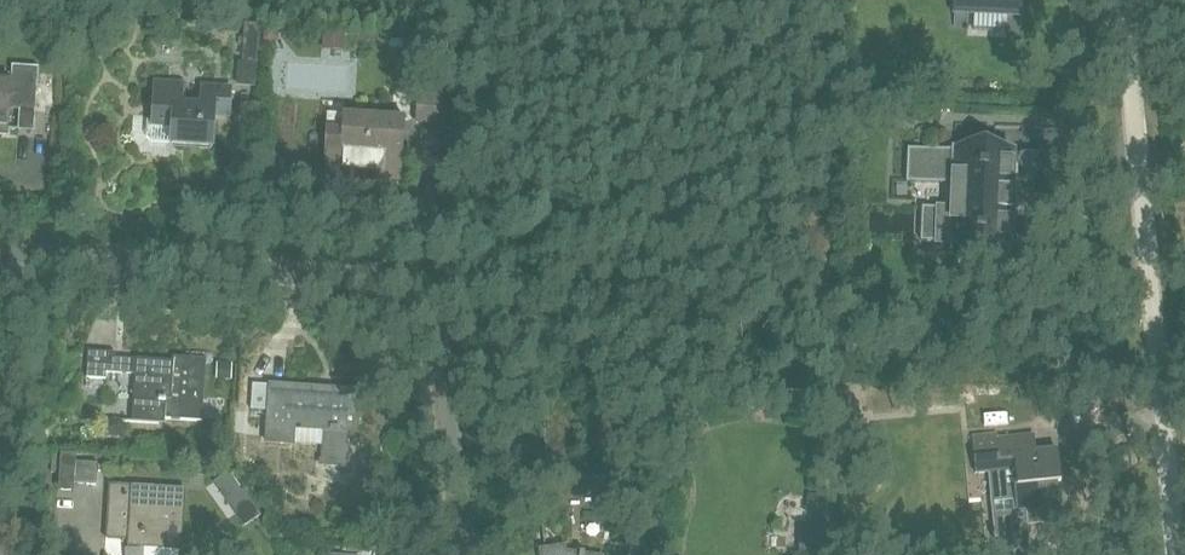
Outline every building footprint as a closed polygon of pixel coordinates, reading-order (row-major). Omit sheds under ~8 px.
[(953,11),(1020,14),(1020,0),(953,0),(953,11)] [(256,88),(260,24),(244,23),(242,62),(238,61),(236,86),(256,88)] [(343,38),(324,36),(323,48),(342,50),(343,38)] [(8,135),(10,111),(36,113),(39,69),(12,67),(11,82),(0,81),(0,135),(8,135)] [(201,87),(200,106),(181,105),(183,85),(153,83),(150,127),(171,128),(170,144),(212,147),(214,116),(229,117),(231,89),(201,87)] [(447,96),(418,94),(416,123),(446,125),(447,96)] [(405,118),(343,114),(327,113),(323,177),(351,179),(352,160),(376,162),(375,181),(401,182),(405,118)] [(1011,152),(1010,154),(954,152),(954,150),(952,150),(952,152),(906,150),(905,184),(951,186),(950,210),(938,209),(936,243),(1009,245),(1010,212),(1013,212),(1014,188),(1011,188),(1012,152),(1011,152)] [(106,380),(106,374),(135,375),(132,422),(123,421),(122,422),(165,425),(165,421),(202,423),(206,360),(172,358),(172,364),(115,360),(115,353),(88,352),(86,379),(106,380)] [(217,364),(216,379),(232,380),(232,365),(217,364)] [(357,433),(359,392),(270,386),(266,442),(294,444),(295,429),(323,431),(321,466),(346,467),(348,432),(357,433)] [(1007,438),(996,439),(996,435),(971,437),(973,460),(998,457),(1000,471),(1014,470),(1015,486),(1012,487),(1015,513),(1024,511),(1026,523),(1053,520),(1052,509),(1058,508),(1056,484),(1059,484),(1056,450),(1009,455),(1007,438)] [(75,472),(98,474),(98,463),(76,461),(75,472)] [(186,489),(110,484),(107,522),(130,523),(128,548),(181,551),(186,489)] [(262,513),(240,484),(224,495),(246,525),(262,513)] [(823,552),(823,528),(804,528),(804,552),(823,552)] [(563,549),(546,551),(543,530),(542,530),(545,554),(563,554),(563,549)]
